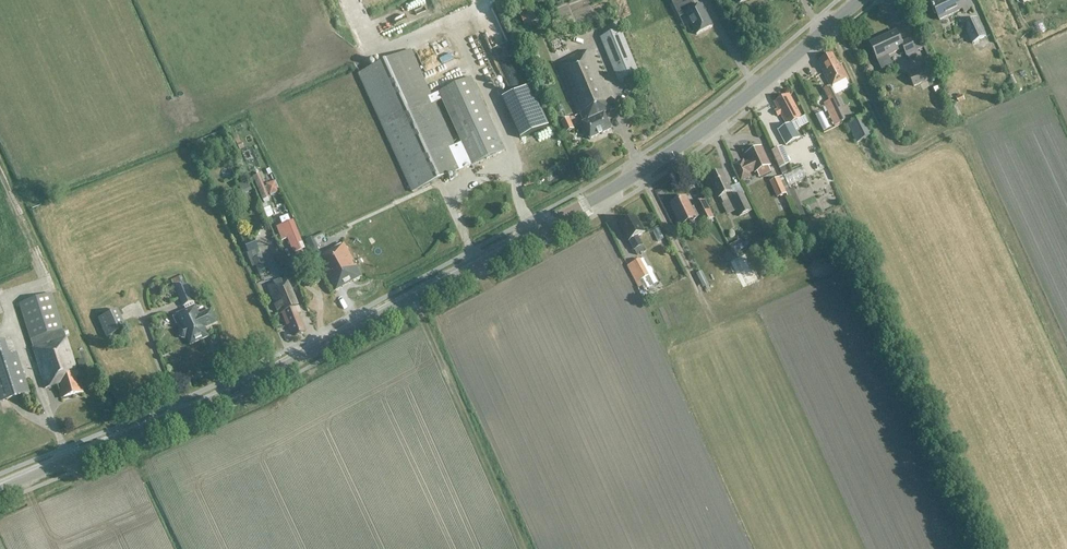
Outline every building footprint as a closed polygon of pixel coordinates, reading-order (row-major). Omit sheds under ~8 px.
[(396,25),(455,1),(455,0),(412,0),(389,9),(396,25)] [(672,3),(679,19),(686,16),(696,36),(713,28),(703,6),(702,6),(696,9),(692,1),(683,5),(681,0),(678,0),(672,3)] [(931,4),(939,20),(963,9),(964,12),(972,8),(969,0),(939,0),(931,4)] [(528,20),(540,15),(536,8),(524,13),(528,20)] [(963,26),(968,37),(972,45),(986,39),(977,19),(963,26)] [(588,32),(604,31),(604,24),(587,25),(588,32)] [(600,38),(617,82),(638,74),(621,30),(600,38)] [(901,43),(896,31),(869,43),(877,61),(903,49),(907,56),(915,52),(910,40),(901,43)] [(429,46),(442,41),(439,35),(427,41),(429,46)] [(473,51),(484,46),(480,39),(470,44),(473,51)] [(413,192),(472,165),(505,151),(471,78),(431,96),(411,50),(359,73),(380,120),(413,192)] [(579,54),(557,65),(579,115),(580,114),(584,123),(582,123),(590,140),(612,130),(604,114),(616,109),(590,51),(580,56),(579,54)] [(832,54),(820,61),(826,72),(823,73),(831,89),(849,79),(841,64),(839,65),(838,62),(837,62),(832,54)] [(928,58),(937,75),(948,70),(942,58),(938,60),(935,54),(928,58)] [(933,77),(929,67),(928,68),(909,76),(914,86),(933,77)] [(932,85),(936,93),(940,91),(936,83),(932,85)] [(826,97),(828,101),(823,104),(835,126),(853,117),(847,106),(845,108),(837,92),(826,97)] [(787,97),(787,96),(774,103),(787,126),(778,130),(786,146),(799,138),(791,123),(802,118),(790,96),(787,97)] [(565,116),(559,102),(553,105),(559,119),(565,116)] [(502,114),(507,127),(526,120),(520,107),(502,114)] [(857,143),(874,134),(864,116),(847,125),(857,143)] [(561,123),(566,133),(574,129),(569,119),(561,123)] [(771,152),(778,169),(779,168),(782,174),(790,171),(787,165),(789,164),(782,147),(771,152)] [(743,162),(734,166),(741,181),(750,177),(748,173),(755,170),(756,172),(760,179),(771,174),(768,166),(769,166),(760,149),(748,155),(751,162),(744,166),(743,162)] [(798,176),(812,171),(808,161),(794,166),(798,176)] [(722,172),(710,178),(719,198),(720,197),(723,204),(732,200),(739,216),(751,211),(743,194),(734,199),(731,192),(722,172)] [(240,175),(242,181),(248,178),(246,173),(240,175)] [(269,198),(260,175),(253,177),(262,201),(269,198)] [(790,197),(781,176),(769,182),(776,198),(785,194),(788,199),(790,197)] [(278,192),(275,182),(266,185),(270,195),(278,192)] [(686,197),(670,205),(679,223),(681,226),(689,222),(696,218),(700,216),(695,206),(691,208),(686,197)] [(705,202),(695,206),(700,216),(703,223),(713,218),(705,202)] [(267,218),(274,215),(270,207),(264,210),(267,218)] [(291,222),(288,215),(280,219),(282,225),(276,227),(282,241),(287,239),(293,254),(295,253),(296,255),(303,252),(302,250),(305,249),(294,221),(291,222)] [(644,233),(636,218),(621,227),(634,250),(637,256),(646,251),(638,237),(644,233)] [(734,254),(745,248),(741,240),(729,246),(734,254)] [(316,259),(334,292),(362,277),(343,243),(316,259)] [(253,262),(258,272),(265,269),(261,259),(253,262)] [(648,267),(645,269),(639,259),(627,266),(638,287),(641,286),(644,290),(657,283),(652,274),(652,271),(651,268),(648,267)] [(708,285),(701,271),(695,274),(702,289),(708,285)] [(193,301),(194,301),(186,284),(182,275),(171,280),(182,307),(183,306),(185,310),(195,306),(193,301)] [(294,332),(296,336),(305,332),(298,314),(301,313),(286,278),(267,286),(280,315),(282,313),(291,334),(294,332)] [(65,338),(51,294),(19,304),(33,348),(32,348),(45,388),(57,385),(61,399),(83,392),(66,338),(65,338)] [(195,306),(185,310),(175,315),(182,329),(180,330),(178,332),(178,335),(179,337),(181,339),(184,340),(186,339),(189,346),(209,337),(205,329),(217,323),(211,309),(199,315),(195,306)] [(125,329),(117,311),(97,319),(105,338),(125,329)] [(29,393),(16,353),(9,355),(4,340),(0,342),(0,402),(29,393)]
